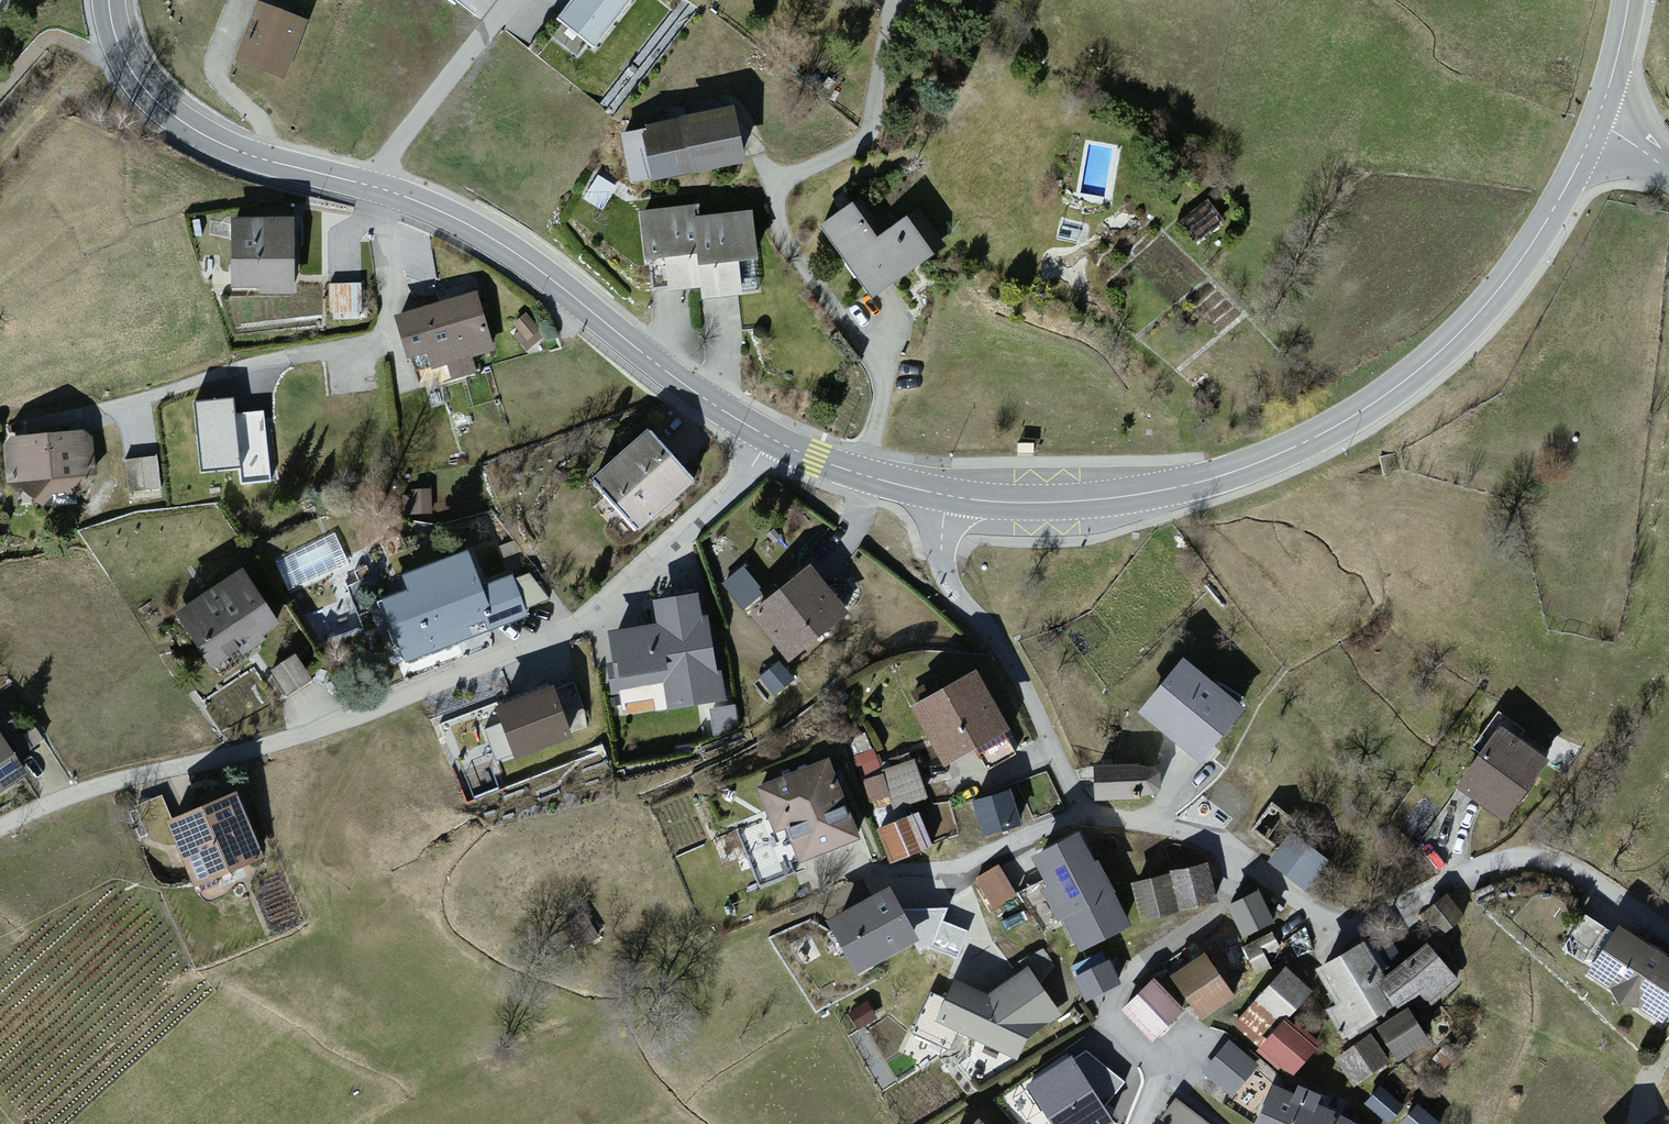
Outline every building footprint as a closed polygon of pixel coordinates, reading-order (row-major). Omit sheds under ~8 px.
[(553,17),(599,54),(641,0),(567,0),(553,17)] [(314,23),(255,3),(236,59),(295,79),(314,23)] [(744,162),(728,90),(618,114),(635,186),(744,162)] [(855,193),(814,220),(868,301),(939,254),(909,210),(879,230),(855,193)] [(753,199),(636,213),(646,292),(697,286),(700,307),(765,299),(753,199)] [(292,294),(292,213),(222,214),(222,294),(292,294)] [(503,359),(480,286),(395,313),(419,386),(503,359)] [(231,403),(196,408),(204,475),(240,470),(242,485),(270,482),(262,416),(233,420),(231,403)] [(702,477),(647,421),(591,476),(646,532),(702,477)] [(95,425),(0,431),(0,503),(100,497),(95,425)] [(132,492),(164,490),(163,457),(130,459),(132,492)] [(487,579),(471,535),(366,573),(398,659),(531,611),(516,569),(487,579)] [(855,610),(810,555),(744,608),(789,663),(855,610)] [(284,625),(245,565),(175,611),(214,671),(284,625)] [(728,584),(744,605),(764,589),(747,568),(728,584)] [(731,697),(704,578),(644,591),(651,621),(602,632),(622,722),(731,697)] [(1186,652),(1140,703),(1197,754),(1243,704),(1186,652)] [(298,655),(272,674),(290,697),(316,678),(298,655)] [(775,685),(787,675),(777,662),(764,672),(775,685)] [(974,664),(902,707),(944,775),(1015,732),(974,664)] [(579,740),(559,678),(479,704),(499,766),(579,740)] [(735,705),(709,709),(713,732),(738,728),(735,705)] [(1460,781),(1508,815),(1555,749),(1507,715),(1460,781)] [(0,726),(0,802),(34,783),(0,726)] [(866,837),(827,747),(749,781),(788,871),(866,837)] [(920,761),(888,769),(897,810),(929,803),(920,761)] [(1098,762),(1098,793),(1153,793),(1153,761),(1098,762)] [(886,776),(869,782),(876,803),(893,796),(886,776)] [(272,872),(232,786),(157,821),(197,906),(272,872)] [(977,796),(984,826),(1016,818),(1008,788),(977,796)] [(910,817),(880,830),(894,860),(923,847),(910,817)] [(1080,953),(1136,925),(1086,824),(1030,852),(1080,953)] [(1292,831),(1271,861),(1311,888),(1331,857),(1292,831)] [(1209,859),(1132,878),(1143,920),(1219,902),(1209,859)] [(979,878),(996,902),(1012,891),(995,867),(979,878)] [(1260,885),(1229,900),(1245,935),(1277,920),(1260,885)] [(853,976),(919,943),(891,886),(824,919),(853,976)] [(1452,894),(1434,910),(1452,930),(1470,915),(1452,894)] [(1373,919),(1301,962),(1349,1040),(1335,1059),(1353,1088),(1432,1040),(1419,1018),(1478,982),(1440,920),(1391,949),(1373,919)] [(1615,920),(1581,974),(1667,1027),(1668,1023),(1668,954),(1615,920)] [(1239,994),(1207,941),(1164,967),(1197,1020),(1239,994)] [(1073,1016),(1032,958),(995,985),(949,965),(927,1015),(1019,1055),(1073,1016)] [(1080,970),(1090,992),(1113,981),(1103,959),(1080,970)] [(1325,1044),(1292,1016),(1315,990),(1287,965),(1237,1021),(1298,1075),(1325,1044)] [(1186,1011),(1154,978),(1124,1006),(1156,1040),(1186,1011)] [(1230,1040),(1205,1069),(1236,1095),(1260,1065),(1230,1040)] [(1030,1083),(1058,1123),(1090,1123),(1104,1115),(1067,1059),(1030,1083)] [(1276,1076),(1253,1123),(1376,1123),(1276,1076)] [(1162,1115),(1173,1123),(1232,1123),(1186,1087),(1162,1115)] [(1380,1087),(1368,1098),(1385,1115),(1397,1104),(1380,1087)] [(1404,1120),(1409,1123),(1435,1123),(1437,1122),(1417,1105),(1404,1120)]
